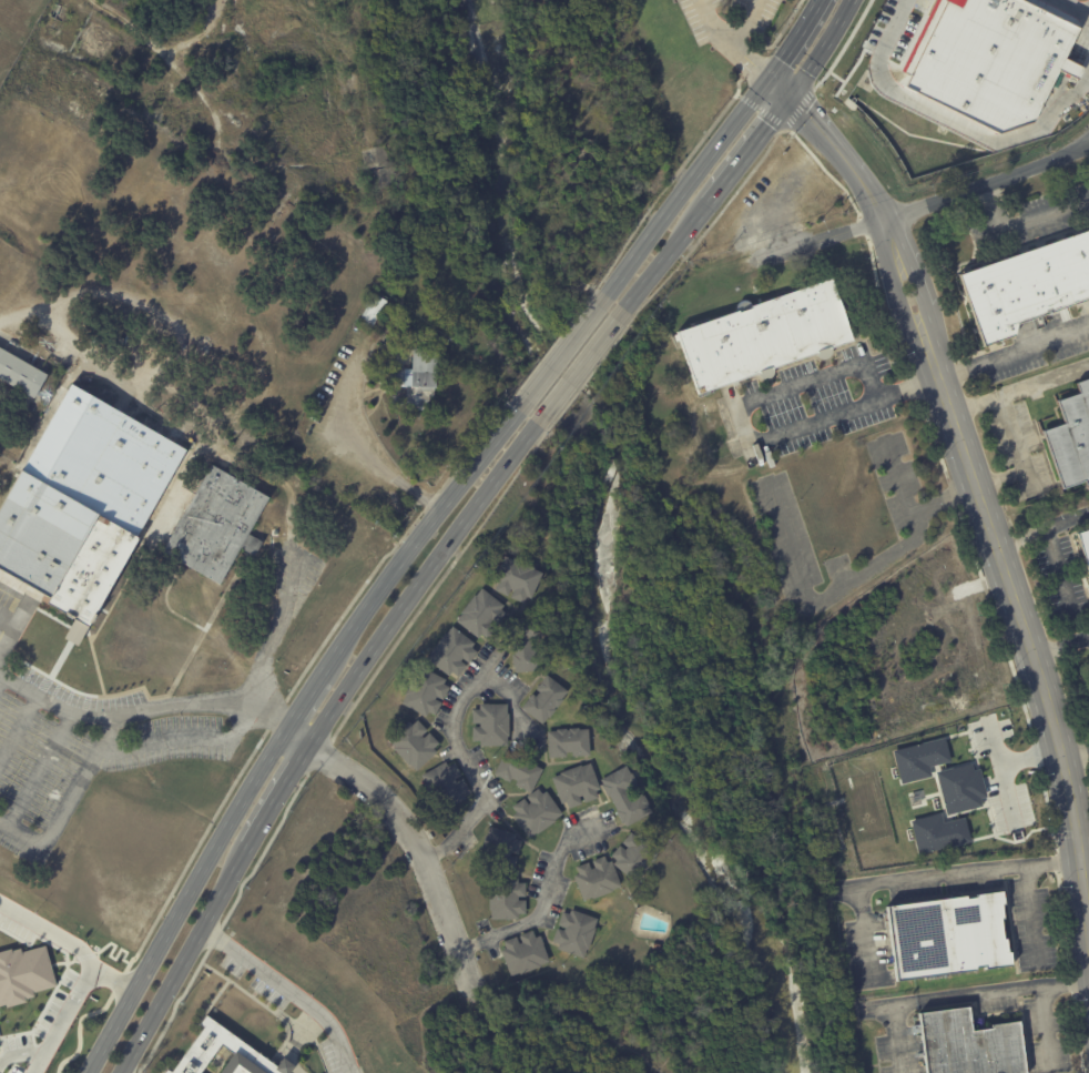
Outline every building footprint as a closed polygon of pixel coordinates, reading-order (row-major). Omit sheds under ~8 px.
[(904,71),(939,0),(1023,0),(1078,28),(1062,58),(1082,67),(1076,79),(1057,69),(1032,121),(997,132),(903,85),(908,74),(904,71)] [(958,275),(1088,230),(1088,300),(1088,309),(1088,310),(1085,301),(1017,325),(1015,336),(983,347),(958,275)] [(854,341),(854,342),(834,348),(835,351),(834,354),(832,357),(830,360),(826,360),(823,360),(820,357),(818,354),(775,368),(776,371),(775,374),(774,377),(771,379),(767,379),(763,379),(761,377),(759,374),(740,381),(742,385),(735,387),(734,382),(698,395),(676,331),(737,311),(737,308),(739,305),(741,303),(743,301),(746,301),(750,301),(752,303),(754,305),(834,279),(854,341)] [(376,322),(372,328),(362,322),(364,318),(360,316),(367,306),(365,305),(368,300),(374,303),(375,301),(374,301),(377,294),(387,301),(376,320),(377,320),(376,322)] [(34,398),(0,379),(0,347),(47,375),(48,375),(34,398)] [(432,350),(438,350),(435,396),(430,396),(430,408),(421,407),(421,409),(417,409),(417,407),(406,406),(407,403),(390,402),(394,367),(413,368),(414,348),(432,350)] [(1076,382),(1088,377),(1088,486),(1087,487),(1085,480),(1061,488),(1041,431),(1063,423),(1056,399),(1079,392),(1076,382)] [(41,607),(0,584),(0,510),(21,473),(23,474),(74,385),(193,454),(180,478),(190,484),(187,488),(203,497),(205,494),(204,493),(217,469),(275,502),(254,537),(263,543),(268,546),(261,559),(246,551),(225,588),(169,556),(176,543),(151,528),(142,543),(138,540),(88,630),(45,606),(49,601),(45,599),(41,607)] [(1076,533),(1088,529),(1088,576),(1076,533)] [(513,558),(533,567),(532,568),(541,573),(530,598),(526,597),(522,603),(510,597),(512,590),(510,589),(507,596),(495,590),(497,584),(492,581),(505,556),(512,559),(513,558)] [(488,638),(487,639),(481,635),(478,638),(456,621),(462,614),(461,613),(475,595),(476,596),(481,588),(503,606),(500,609),(507,615),(498,626),(491,620),(489,622),(496,628),(488,638)] [(515,672),(515,667),(512,667),(511,655),(512,654),(509,619),(539,616),(541,638),(530,639),(531,648),(541,647),(542,651),(543,651),(544,660),(543,661),(543,669),(515,672)] [(472,645),(470,647),(476,651),(468,662),(462,658),(460,660),(466,666),(457,677),(451,672),(448,676),(427,659),(432,651),(431,650),(445,632),(446,634),(451,626),(474,644),(472,645)] [(445,679),(442,684),(448,687),(442,700),(436,697),(435,699),(441,702),(434,716),(428,712),(426,717),(401,703),(406,696),(404,695),(414,676),(415,677),(420,667),(445,679)] [(542,725),(521,708),(532,694),(536,696),(539,692),(536,689),(546,675),(568,691),(561,699),(562,700),(557,708),(556,707),(553,709),(556,710),(549,718),(548,717),(542,725)] [(509,736),(507,736),(507,746),(479,746),(479,740),(472,740),(472,727),(479,727),(479,723),(472,723),(472,709),(479,709),(479,705),(507,703),(507,713),(508,713),(509,736)] [(417,720),(426,730),(420,736),(423,738),(428,732),(438,743),(432,749),(436,752),(416,771),(409,763),(408,765),(393,748),(395,747),(388,740),(408,720),(411,725),(417,720)] [(589,756),(572,756),(572,752),(566,752),(566,757),(549,758),(547,731),(557,731),(556,729),(566,729),(566,730),(569,730),(569,728),(579,728),(579,729),(588,729),(589,756)] [(900,782),(893,749),(945,737),(950,761),(929,767),(932,776),(900,782)] [(542,769),(530,792),(515,784),(516,781),(511,778),(509,782),(493,773),(506,750),(525,760),(526,759),(535,763),(533,765),(542,769)] [(462,794),(465,798),(441,812),(437,804),(435,806),(424,784),(426,783),(421,776),(445,762),(448,767),(454,762),(460,776),(455,779),(456,781),(462,778),(469,790),(462,794)] [(594,777),(600,789),(594,791),(598,798),(584,803),(582,796),(579,797),(581,803),(568,809),(566,802),(561,803),(551,778),(560,775),(560,773),(580,765),(581,767),(590,762),(594,777)] [(934,771),(946,814),(981,804),(980,798),(987,796),(979,768),(973,770),(970,762),(934,771)] [(625,824),(609,796),(608,797),(602,786),(603,784),(600,779),(625,766),(642,796),(643,794),(649,803),(648,804),(651,812),(625,826),(625,824)] [(528,838),(512,816),(517,812),(512,807),(523,798),(528,804),(530,802),(526,797),(538,788),(542,793),(546,791),(562,814),(556,819),(556,820),(537,834),(536,832),(528,838)] [(910,820),(940,812),(943,822),(965,817),(970,840),(918,853),(910,820)] [(516,833),(515,839),(521,841),(518,854),(510,852),(509,856),(517,858),(512,871),(506,869),(505,874),(478,867),(480,859),(479,858),(485,834),(487,836),(489,827),(516,833)] [(660,851),(653,858),(654,859),(640,877),(639,875),(633,882),(612,864),(615,861),(610,857),(619,846),(624,850),(628,847),(622,842),(630,832),(635,837),(640,833),(660,851)] [(614,869),(621,887),(612,890),(612,891),(592,900),(591,898),(583,901),(573,875),(578,874),(576,867),(588,862),(591,869),(594,868),(592,861),(604,857),(607,863),(611,861),(614,869)] [(518,919),(491,920),(490,908),(489,908),(489,883),(491,883),(491,878),(518,878),(518,883),(525,883),(525,897),(518,897),(518,900),(525,900),(525,914),(518,914),(518,919)] [(1004,892),(1006,905),(1003,907),(1005,920),(1001,920),(1005,940),(1007,940),(1009,953),(1011,953),(1012,968),(985,971),(985,969),(976,970),(976,972),(896,983),(895,980),(892,981),(890,970),(894,970),(886,908),(967,897),(967,899),(976,898),(976,895),(1004,892)] [(559,944),(552,942),(557,929),(563,931),(564,928),(556,925),(561,911),(569,914),(571,910),(598,919),(594,928),(596,929),(588,950),(587,950),(583,959),(558,949),(559,944)] [(549,962),(540,965),(541,966),(520,974),(519,972),(509,975),(501,951),(506,949),(503,942),(517,937),(519,944),(521,943),(519,935),(532,931),(535,938),(540,935),(549,962)] [(22,954),(20,945),(0,951),(0,999),(55,984),(45,948),(22,954)] [(1020,1022),(1027,1072),(927,1072),(922,1033),(914,1034),(913,1026),(920,1025),(919,1014),(970,1008),(971,1020),(985,1019),(987,1031),(993,1030),(993,1026),(1020,1022)] [(292,1064),(278,1055),(274,1062),(205,1013),(199,1022),(203,1025),(171,1071),(165,1066),(161,1072),(279,1072),(286,1072),(292,1064)]
